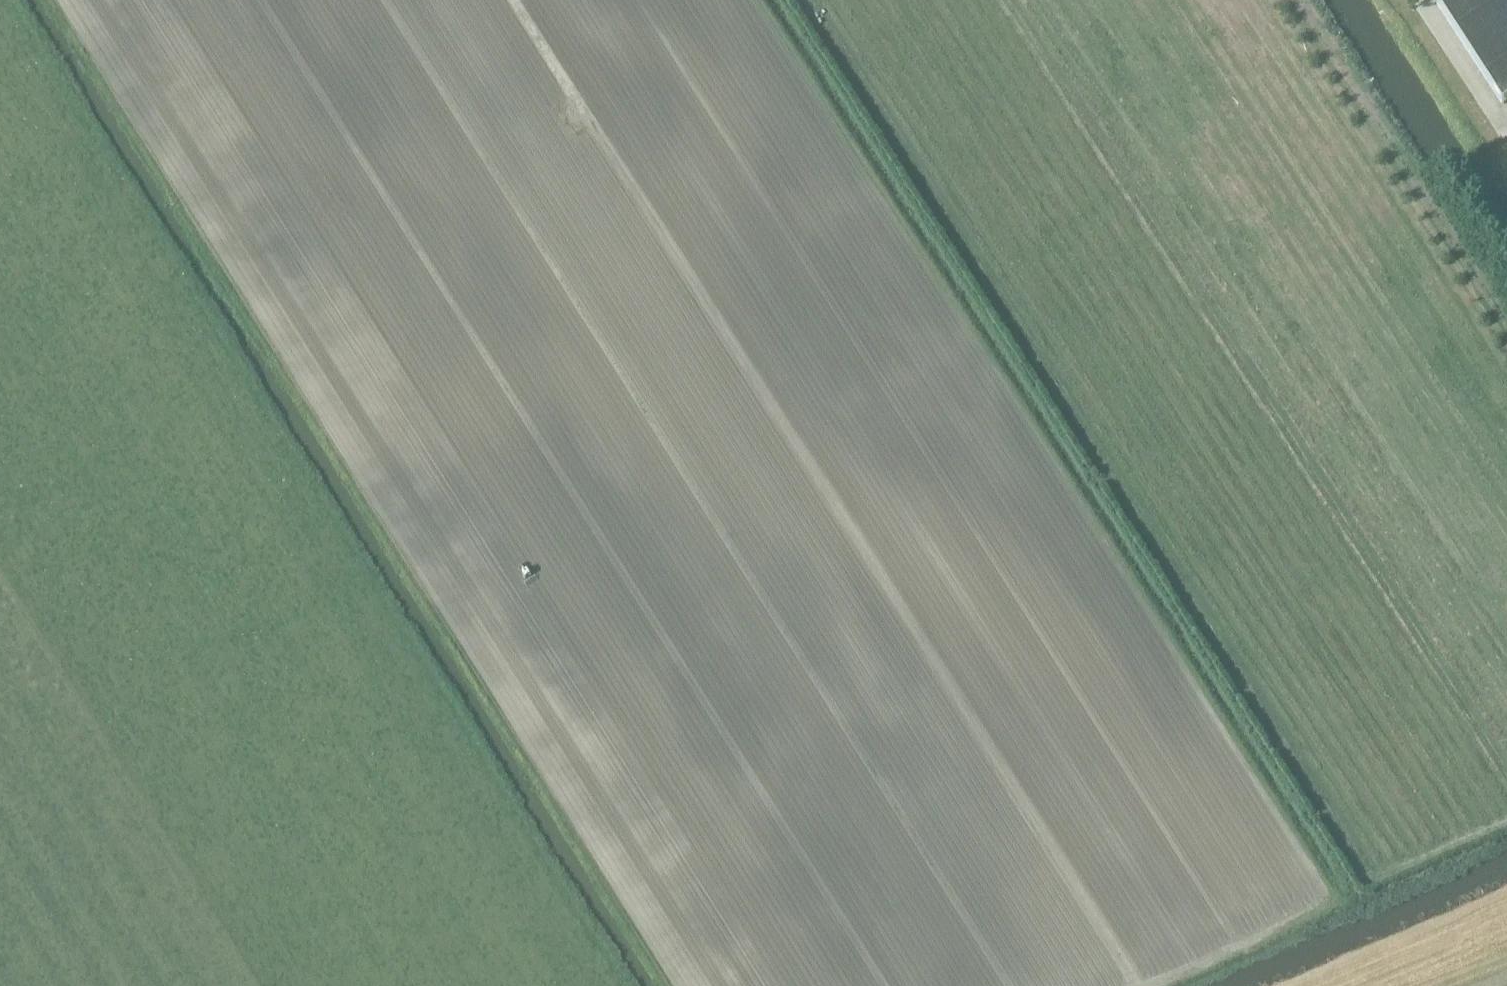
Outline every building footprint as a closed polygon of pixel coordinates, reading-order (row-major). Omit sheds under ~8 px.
[(1437,4),(1503,104),(1506,102),(1506,0),(1443,0),(1437,4)]
